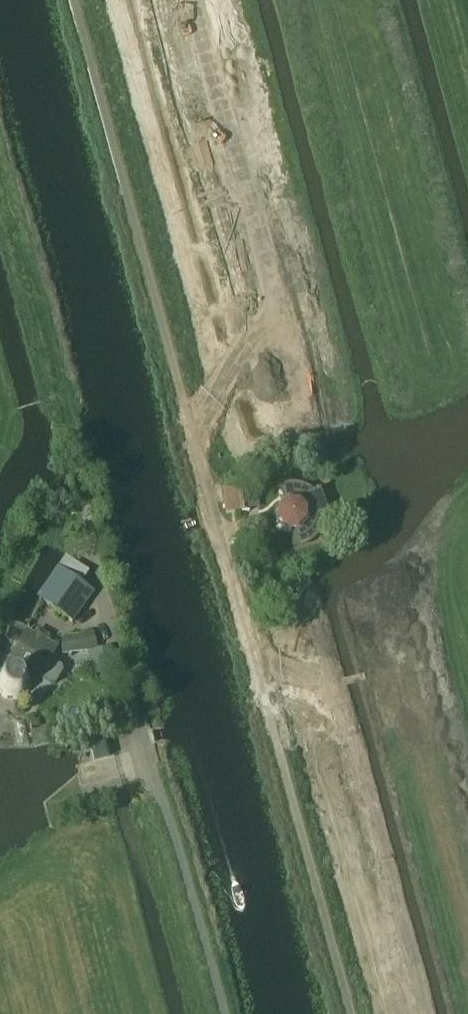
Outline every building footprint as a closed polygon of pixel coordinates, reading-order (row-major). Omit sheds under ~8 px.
[(223,487),(226,514),(251,511),(249,491),(236,492),(236,486),(223,487)] [(278,508),(277,521),(286,531),(298,532),(302,528),(306,539),(322,533),(317,518),(329,514),(320,489),(308,493),(301,492),(299,500),(286,500),(278,508)] [(38,600),(39,601),(73,624),(94,593),(58,568),(38,600)] [(62,668),(50,661),(57,648),(27,631),(9,662),(40,679),(52,686),(56,685),(63,672),(62,668)] [(93,634),(64,637),(61,646),(61,655),(98,650),(93,634)] [(2,695),(4,697),(6,699),(7,699),(10,700),(13,700),(15,700),(17,699),(19,698),(22,697),(24,695),(26,693),(26,692),(28,690),(28,688),(28,687),(28,684),(28,683),(28,680),(27,678),(26,676),(26,675),(24,673),(22,671),(21,671),(18,669),(15,669),(13,668),(10,669),(9,669),(6,670),(4,671),(2,673),(0,675),(0,693),(2,695)] [(102,719),(105,719),(107,719),(109,717),(111,716),(112,714),(112,711),(112,709),(111,707),(109,705),(107,704),(104,704),(102,704),(100,705),(98,707),(97,709),(97,712),(97,714),(98,716),(100,718),(102,719)] [(34,748),(52,744),(49,728),(31,732),(34,748)] [(91,747),(94,762),(109,758),(105,744),(91,747)]
